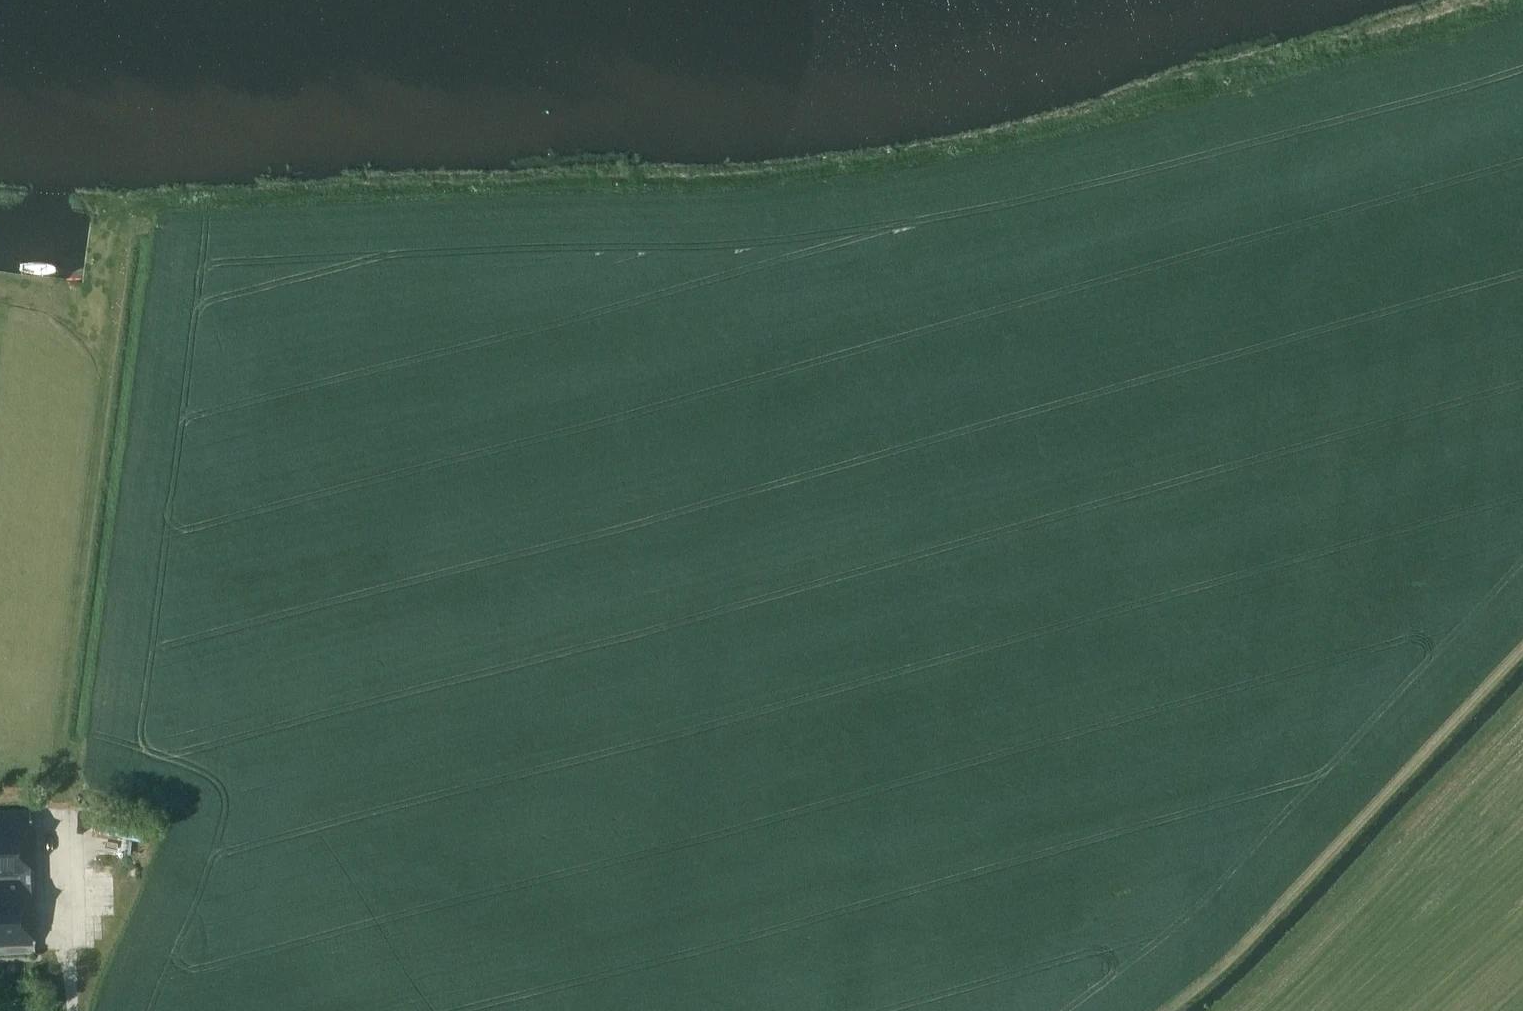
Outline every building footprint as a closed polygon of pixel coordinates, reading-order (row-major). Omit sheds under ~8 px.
[(34,950),(28,808),(0,810),(0,951),(34,950)]
